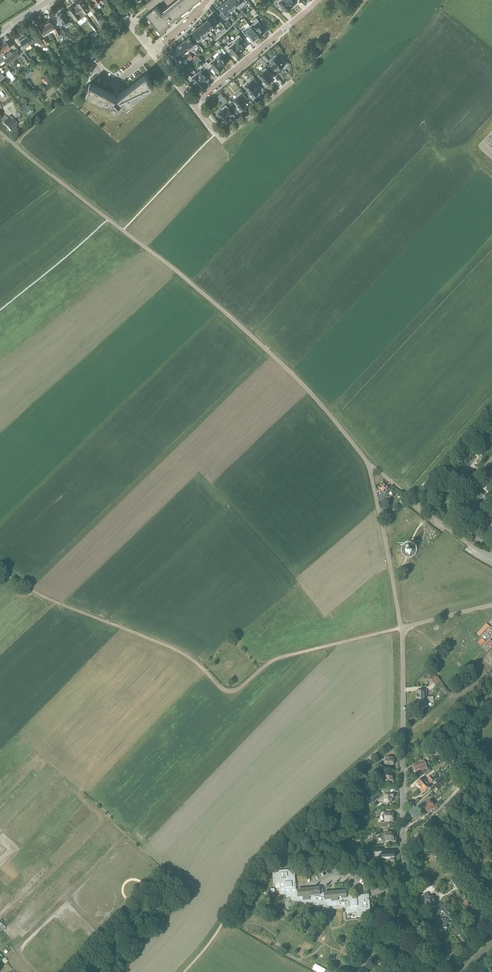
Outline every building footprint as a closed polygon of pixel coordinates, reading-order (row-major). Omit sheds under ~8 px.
[(85,14),(90,10),(88,8),(82,0),(80,0),(76,3),(76,4),(85,14)] [(145,5),(146,7),(148,8),(149,10),(146,13),(149,17),(153,22),(157,27),(161,31),(169,24),(168,23),(173,19),(177,16),(181,13),(188,7),(193,3),(197,0),(179,0),(166,11),(162,14),(155,6),(156,5),(157,5),(163,0),(150,0),(145,5)] [(230,11),(234,7),(228,0),(227,0),(223,3),(230,11)] [(245,3),(247,1),(246,0),(234,0),(238,4),(239,6),(239,5),(241,9),(246,5),(245,3)] [(278,6),(281,4),(284,8),(286,11),(287,10),(288,11),(292,8),(285,0),(276,0),(274,1),(278,6)] [(292,8),(296,5),(294,3),(295,2),(294,0),(285,0),(292,8)] [(225,19),(228,17),(226,15),(230,12),(230,11),(223,3),(219,6),(222,11),(220,13),(225,19)] [(85,14),(76,4),(73,6),(72,6),(67,10),(76,21),(85,15),(85,14)] [(68,20),(67,20),(62,11),(56,15),(59,19),(57,21),(59,25),(62,23),(64,27),(70,23),(68,20)] [(214,28),(219,24),(216,20),(216,19),(214,16),(213,17),(212,15),(207,19),(208,19),(214,27),(214,28)] [(256,17),(253,20),(255,22),(251,25),(260,37),(264,33),(263,33),(264,32),(261,29),(259,25),(261,23),(256,17)] [(204,22),(210,30),(214,27),(208,19),(204,22)] [(46,22),(44,23),(48,32),(54,28),(49,20),(48,21),(48,20),(46,21),(46,22)] [(44,36),(47,35),(46,33),(48,32),(44,23),(43,22),(38,25),(39,26),(38,26),(44,36)] [(207,34),(211,31),(210,30),(204,22),(200,26),(206,33),(207,34)] [(244,27),(242,30),(246,35),(248,33),(254,39),(255,38),(256,40),(260,37),(251,25),(250,24),(245,28),(244,27)] [(206,33),(200,26),(196,29),(202,36),(206,33)] [(59,38),(62,36),(60,33),(57,27),(54,29),(57,34),(59,38)] [(202,36),(196,29),(192,32),(198,40),(202,36)] [(28,31),(23,34),(30,44),(31,46),(30,44),(35,41),(36,42),(41,44),(43,43),(39,36),(38,37),(35,33),(34,34),(33,32),(30,33),(29,32),(28,31)] [(30,44),(23,34),(24,35),(22,37),(21,36),(19,37),(20,38),(19,39),(23,45),(24,45),(27,49),(31,46),(30,44)] [(241,51),(246,47),(240,41),(243,39),(239,34),(236,36),(237,37),(232,41),(233,42),(241,51)] [(186,39),(193,48),(197,45),(190,36),(186,39)] [(189,52),(193,48),(186,39),(181,43),(187,50),(189,52)] [(6,56),(3,53),(10,47),(6,42),(0,47),(0,49),(6,56)] [(227,44),(224,47),(228,52),(231,50),(234,53),(236,56),(237,56),(238,56),(242,53),(241,51),(233,42),(229,46),(227,44)] [(187,50),(181,43),(178,46),(184,53),(187,50)] [(174,49),(180,56),(184,53),(178,46),(174,49)] [(174,49),(173,48),(169,52),(171,54),(170,54),(172,57),(170,59),(174,64),(177,61),(176,60),(180,57),(180,56),(174,49)] [(216,50),(219,54),(215,58),(222,67),(222,66),(227,63),(222,56),(224,54),(219,48),(216,50)] [(19,55),(16,50),(5,59),(7,62),(6,63),(15,73),(16,73),(16,68),(12,63),(12,60),(19,55)] [(278,55),(273,59),(274,60),(270,64),(275,70),(279,66),(280,68),(282,66),(284,67),(288,64),(287,62),(288,62),(286,60),(285,60),(284,59),(282,60),(281,59),(278,55)] [(215,58),(215,57),(208,63),(207,61),(204,63),(208,68),(212,65),(215,68),(218,71),(219,71),(219,72),(224,68),(222,66),(222,67),(215,58)] [(204,82),(204,83),(205,84),(209,80),(208,79),(208,78),(203,71),(206,69),(201,64),(199,66),(201,69),(197,73),(196,73),(204,82)] [(271,74),(266,67),(263,70),(264,71),(259,75),(264,80),(262,82),(266,86),(270,83),(269,81),(272,79),(269,76),(271,74)] [(190,74),(187,77),(191,82),(194,80),(197,83),(199,86),(204,83),(204,82),(196,73),(197,73),(196,72),(192,76),(190,74)] [(86,93),(89,94),(95,97),(112,106),(112,105),(114,106),(115,106),(117,107),(118,108),(120,106),(121,105),(124,103),(125,102),(127,105),(154,85),(149,78),(148,78),(151,76),(150,76),(149,74),(148,74),(147,73),(146,74),(146,75),(145,76),(143,77),(136,83),(132,86),(126,91),(118,97),(117,98),(115,96),(114,96),(106,92),(105,91),(104,91),(102,90),(97,87),(94,86),(92,85),(91,84),(91,83),(90,83),(89,84),(88,83),(87,86),(89,87),(86,93)] [(43,79),(46,85),(51,82),(47,76),(43,79)] [(249,94),(253,98),(257,95),(256,94),(258,92),(258,91),(262,88),(254,78),(249,81),(250,82),(245,86),(251,93),(249,94)] [(241,90),(236,94),(238,96),(233,100),(238,105),(236,107),(240,111),(244,108),(243,107),(246,105),(243,102),(247,98),(241,90)] [(226,104),(221,108),(223,109),(218,113),(222,119),(221,120),(225,125),(229,121),(228,120),(230,118),(229,117),(233,113),(226,104)] [(31,111),(26,105),(21,109),(26,115),(31,111)] [(15,129),(16,128),(18,123),(10,115),(7,118),(4,115),(0,119),(0,120),(12,132),(15,129)] [(381,494),(379,496),(381,507),(387,502),(384,499),(391,491),(389,489),(384,483),(379,488),(378,489),(380,492),(380,493),(381,494)] [(393,513),(390,511),(383,516),(386,519),(393,513)] [(416,551),(416,548),(413,545),(410,543),(406,544),(403,546),(402,549),(402,553),(405,556),(408,557),(412,557),(414,555),(416,551)] [(476,633),(479,636),(489,626),(486,623),(476,633)] [(419,691),(417,691),(417,698),(427,698),(427,690),(419,690),(419,691)] [(427,698),(417,698),(417,706),(425,706),(425,699),(428,699),(428,700),(433,700),(433,697),(428,697),(428,698),(427,698)] [(434,749),(437,747),(438,746),(437,744),(426,753),(429,755),(430,754),(431,755),(436,751),(434,749)] [(421,762),(422,763),(413,767),(415,773),(427,768),(425,763),(424,760),(421,762)] [(455,781),(459,777),(454,772),(451,776),(452,777),(451,778),(455,781)] [(364,773),(357,778),(360,783),(367,778),(364,773)] [(393,777),(384,777),(384,774),(383,774),(376,778),(377,781),(383,778),(383,784),(390,784),(390,786),(393,786),(393,784),(393,777)] [(427,783),(432,778),(434,776),(433,774),(425,781),(423,778),(416,784),(417,784),(416,785),(418,787),(419,786),(420,788),(427,783)] [(427,783),(420,788),(425,793),(431,787),(429,785),(435,780),(432,778),(427,783)] [(473,786),(469,782),(461,791),(465,795),(473,786)] [(380,790),(378,791),(380,795),(381,797),(382,798),(385,798),(385,803),(388,803),(388,804),(391,804),(391,803),(393,803),(393,802),(393,801),(393,800),(393,799),(393,798),(393,797),(394,797),(394,794),(389,794),(389,790),(380,790)] [(378,791),(369,797),(372,801),(372,800),(380,795),(378,791)] [(423,803),(422,804),(422,805),(422,806),(423,807),(423,808),(424,809),(425,808),(425,809),(432,803),(429,801),(434,796),(432,793),(422,801),(423,803)] [(432,803),(425,809),(426,810),(426,811),(427,812),(428,812),(429,813),(430,814),(433,812),(432,811),(434,810),(435,811),(443,804),(440,800),(434,806),(432,803)] [(385,823),(380,823),(380,828),(385,828),(390,828),(390,825),(389,825),(389,822),(393,822),(393,820),(394,819),(394,818),(393,818),(393,813),(384,813),(384,816),(385,816),(385,823)] [(431,818),(423,827),(427,831),(436,823),(431,818)] [(394,841),(393,833),(385,833),(386,842),(394,841)] [(382,852),(382,858),(384,858),(390,858),(390,861),(393,861),(393,858),(394,858),(395,857),(395,854),(394,854),(394,851),(383,852),(382,852)] [(275,888),(280,887),(280,894),(285,893),(286,897),(291,896),(291,902),(298,901),(299,906),(315,905),(315,910),(347,907),(347,913),(356,912),(356,917),(371,916),(370,912),(369,912),(368,911),(370,911),(369,900),(368,900),(367,898),(369,898),(369,894),(354,896),(355,897),(351,897),(351,896),(350,896),(349,891),(321,893),(321,892),(323,892),(322,888),(296,890),(296,887),(295,887),(295,884),(294,869),(290,869),(290,871),(289,871),(289,870),(278,871),(278,872),(277,873),(277,871),(273,871),(274,885),(275,885),(275,888)] [(457,880),(454,883),(459,890),(462,887),(457,880)] [(428,893),(423,894),(425,899),(428,909),(436,907),(433,896),(429,898),(428,893)] [(443,911),(447,917),(446,918),(446,919),(439,919),(439,921),(436,921),(436,920),(433,921),(433,925),(434,925),(434,929),(435,932),(436,931),(437,931),(438,931),(437,929),(440,928),(440,930),(442,930),(442,928),(447,928),(447,925),(449,925),(448,921),(451,919),(445,910),(443,911)] [(456,925),(453,927),(455,930),(459,935),(462,933),(456,925)]
